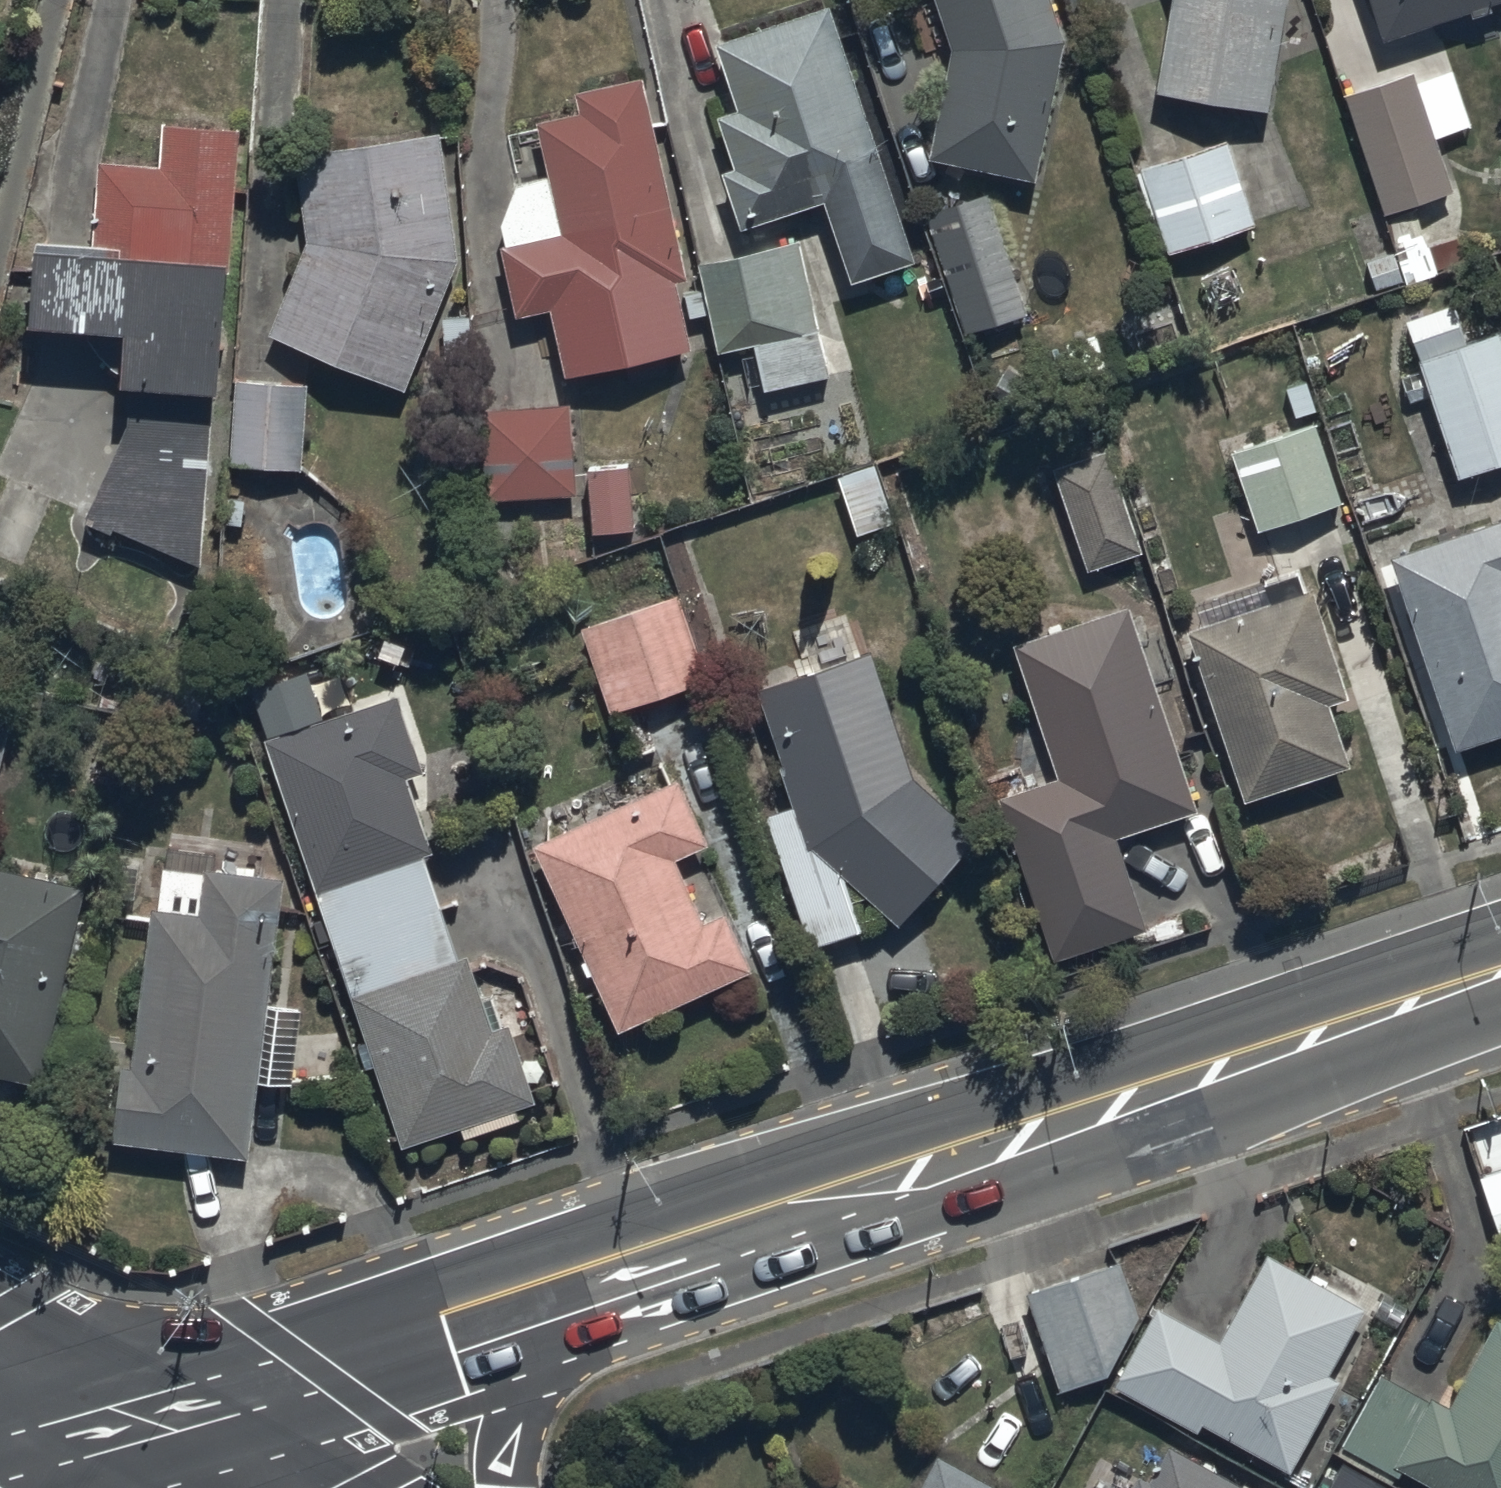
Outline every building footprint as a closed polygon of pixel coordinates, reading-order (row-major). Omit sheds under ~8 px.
[(830,0),(828,0),(719,37),(741,100),(721,107),(740,161),(719,167),(738,223),(826,194),(853,274),(916,253),(830,0)] [(950,43),(928,150),(1037,172),(1065,29),(1056,0),(936,0),(950,43)] [(1159,85),(1273,104),(1290,0),(1173,0),(1159,85)] [(1386,34),(1485,0),(1374,0),(1386,34)] [(1414,65),(1343,89),(1384,214),(1455,191),(1437,136),(1473,124),(1455,67),(1418,79),(1414,65)] [(517,178),(513,179),(498,222),(517,312),(549,305),(563,372),(692,345),(677,275),(688,273),(646,72),(575,87),(579,103),(538,111),(551,171),(517,178)] [(223,382),(238,122),(158,118),(156,159),(99,156),(95,236),(46,234),(41,316),(127,320),(124,372),(130,373),(127,425),(88,513),(206,559),(216,382),(223,382)] [(292,148),(306,236),(268,332),(406,386),(458,253),(440,125),(292,148)] [(1133,163),(1163,252),(1258,220),(1229,132),(1133,163)] [(990,185),(923,207),(964,332),(1032,310),(990,185)] [(1467,262),(1458,235),(1429,244),(1419,209),(1386,219),(1407,282),(1467,262)] [(801,236),(699,257),(705,283),(686,287),(692,316),(710,312),(717,346),(759,337),(769,386),(830,373),(801,236)] [(1406,314),(1460,473),(1500,459),(1500,327),(1468,338),(1454,297),(1406,314)] [(314,381),(236,376),(230,461),(308,466),(314,381)] [(576,494),(572,398),(483,403),(487,498),(576,494)] [(1317,417),(1231,446),(1258,527),(1344,498),(1317,417)] [(1110,444),(1053,464),(1088,566),(1145,547),(1110,444)] [(632,457),(589,460),(594,528),(637,525),(632,457)] [(1390,550),(1452,745),(1500,730),(1500,515),(1390,550)] [(1181,602),(1245,797),(1354,761),(1333,697),(1350,691),(1313,580),(1273,593),(1267,574),(1181,602)] [(679,589),(581,621),(610,708),(707,676),(679,589)] [(1148,923),(1117,831),(1198,804),(1130,601),(1014,640),(1058,772),(1000,792),(1055,955),(1148,923)] [(980,828),(912,769),(871,642),(760,679),(799,798),(764,809),(808,943),(864,924),(848,876),(853,874),(898,920),(980,828)] [(481,993),(466,948),(458,951),(424,850),(433,847),(409,774),(424,768),(398,688),(263,733),(401,1144),(460,1124),(464,1136),(520,1117),(516,1105),(539,1098),(513,1020),(506,1023),(495,988),(481,993)] [(681,773),(532,842),(617,1025),(753,962),(726,906),(707,914),(679,854),(711,838),(681,773)] [(159,903),(150,901),(117,1136),(247,1154),(258,1074),(293,1079),(304,1002),(272,998),(289,873),(266,870),(268,855),(254,853),(256,844),(169,832),(159,903)] [(48,1081),(92,882),(0,862),(0,1070),(48,1081)] [(1479,1168),(1500,1235),(1500,1160),(1479,1168)] [(1154,1300),(1115,1376),(1283,1461),(1364,1302),(1261,1250),(1218,1333),(1154,1300)] [(1117,1254),(990,1296),(1021,1391),(1101,1365),(1134,1305),(1117,1254)] [(1428,1384),(1391,1452),(1457,1487),(1500,1487),(1500,1313),(1490,1307),(1444,1393),(1428,1384)] [(1158,1430),(1127,1487),(1265,1487),(1158,1430)] [(930,1441),(905,1487),(1018,1487),(930,1441)]
